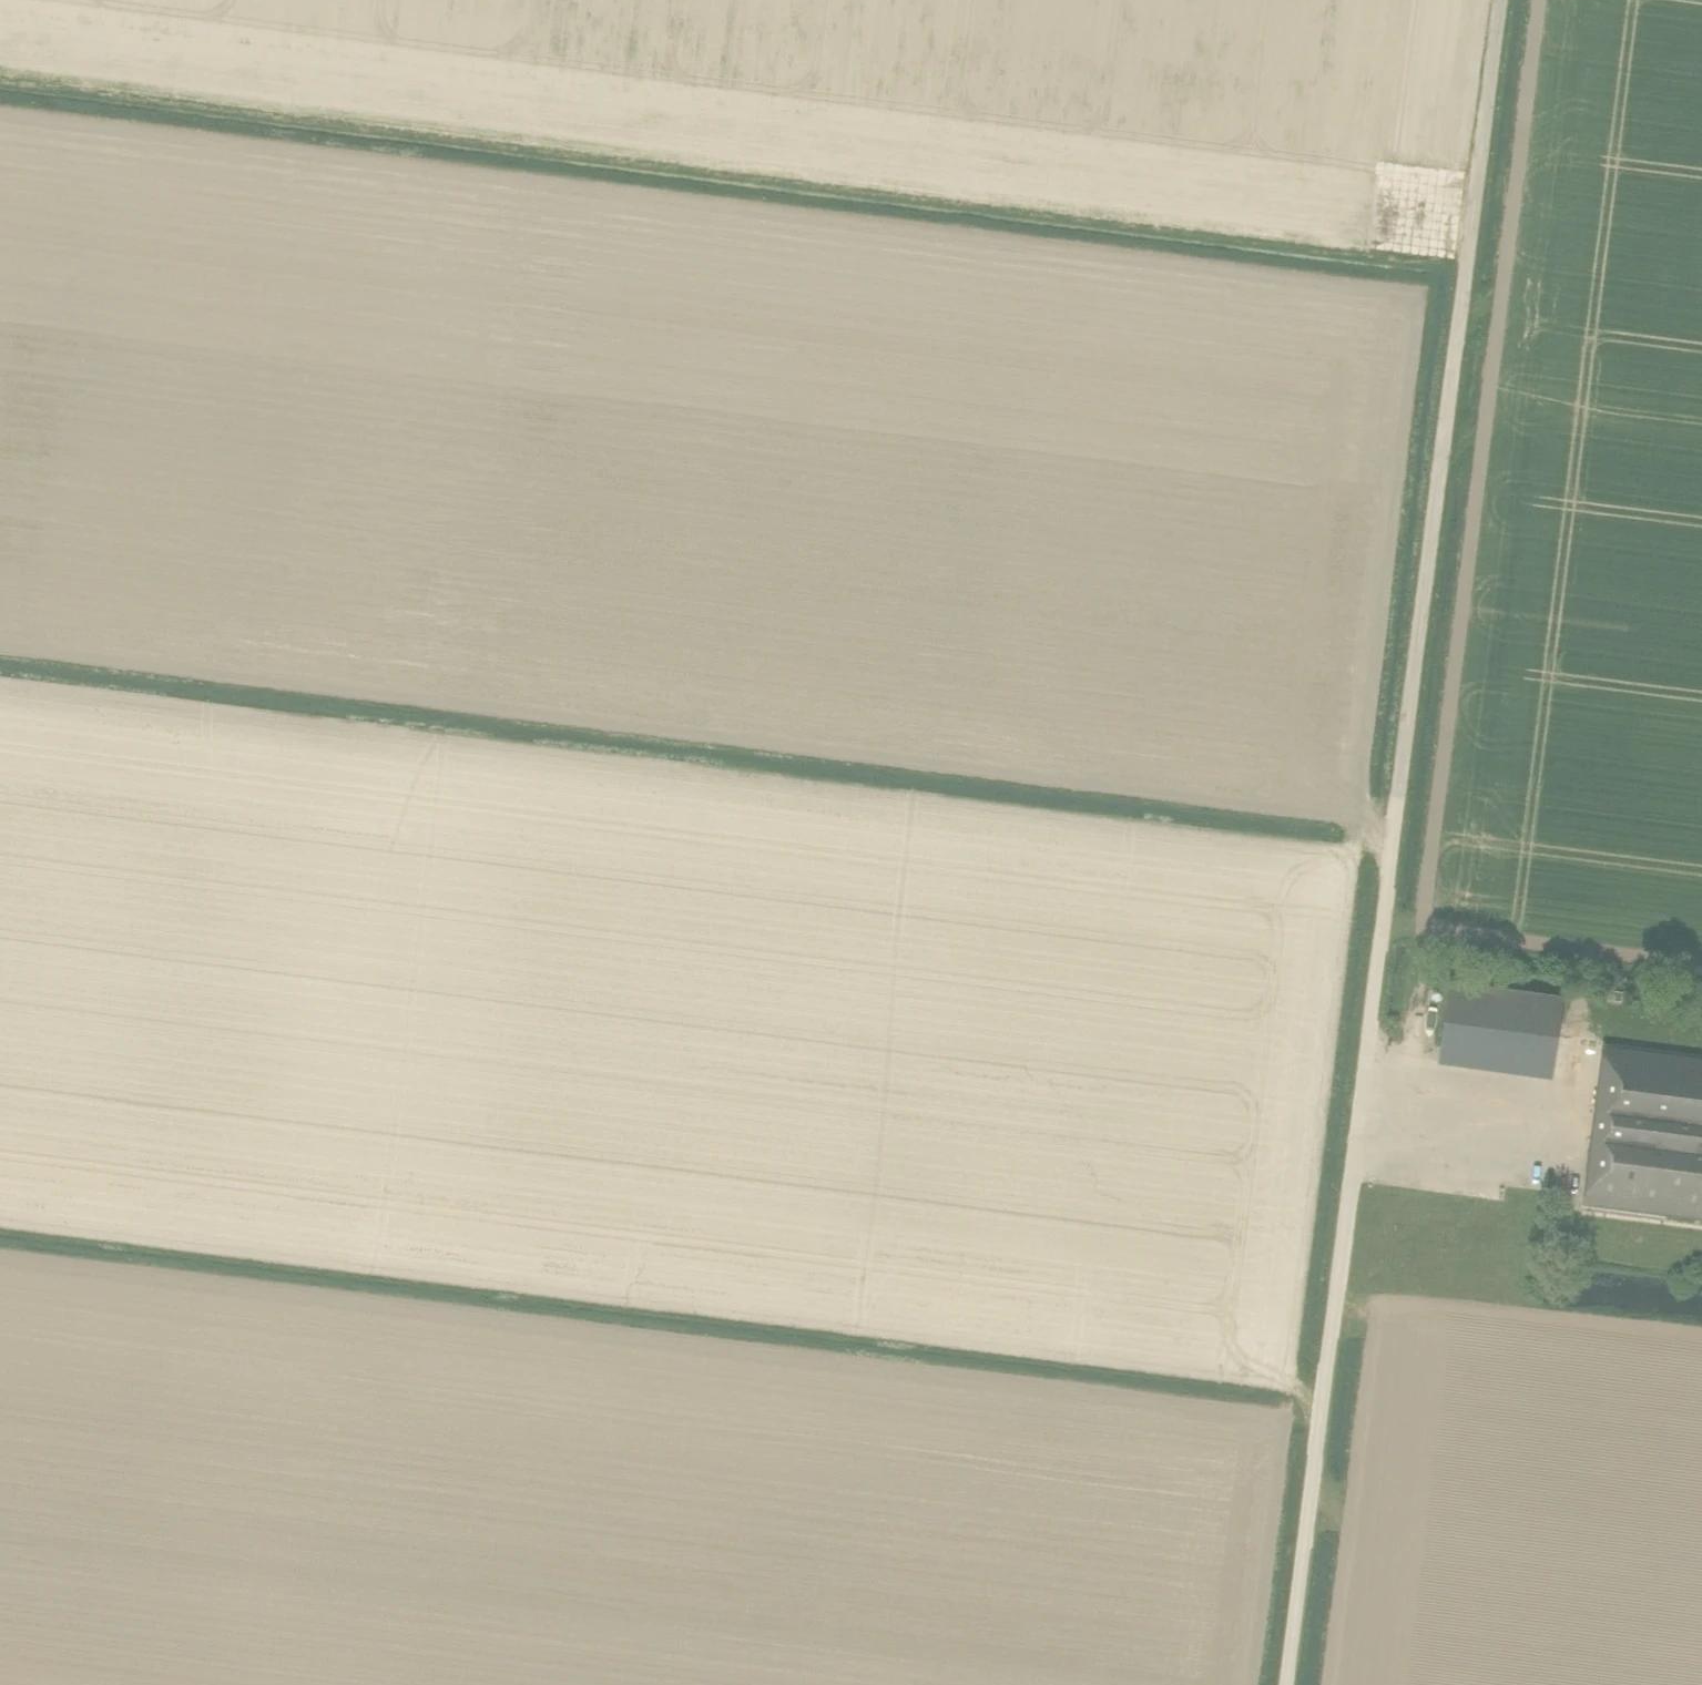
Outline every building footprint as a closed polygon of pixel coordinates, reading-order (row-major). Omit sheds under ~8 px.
[(1564,997),(1449,981),(1438,1064),(1553,1079),(1564,997)] [(1624,991),(1612,990),(1610,999),(1623,1001),(1624,991)] [(1611,1035),(1609,1044),(1604,1043),(1581,1203),(1701,1219),(1701,1056),(1630,1047),(1632,1037),(1611,1035)]
